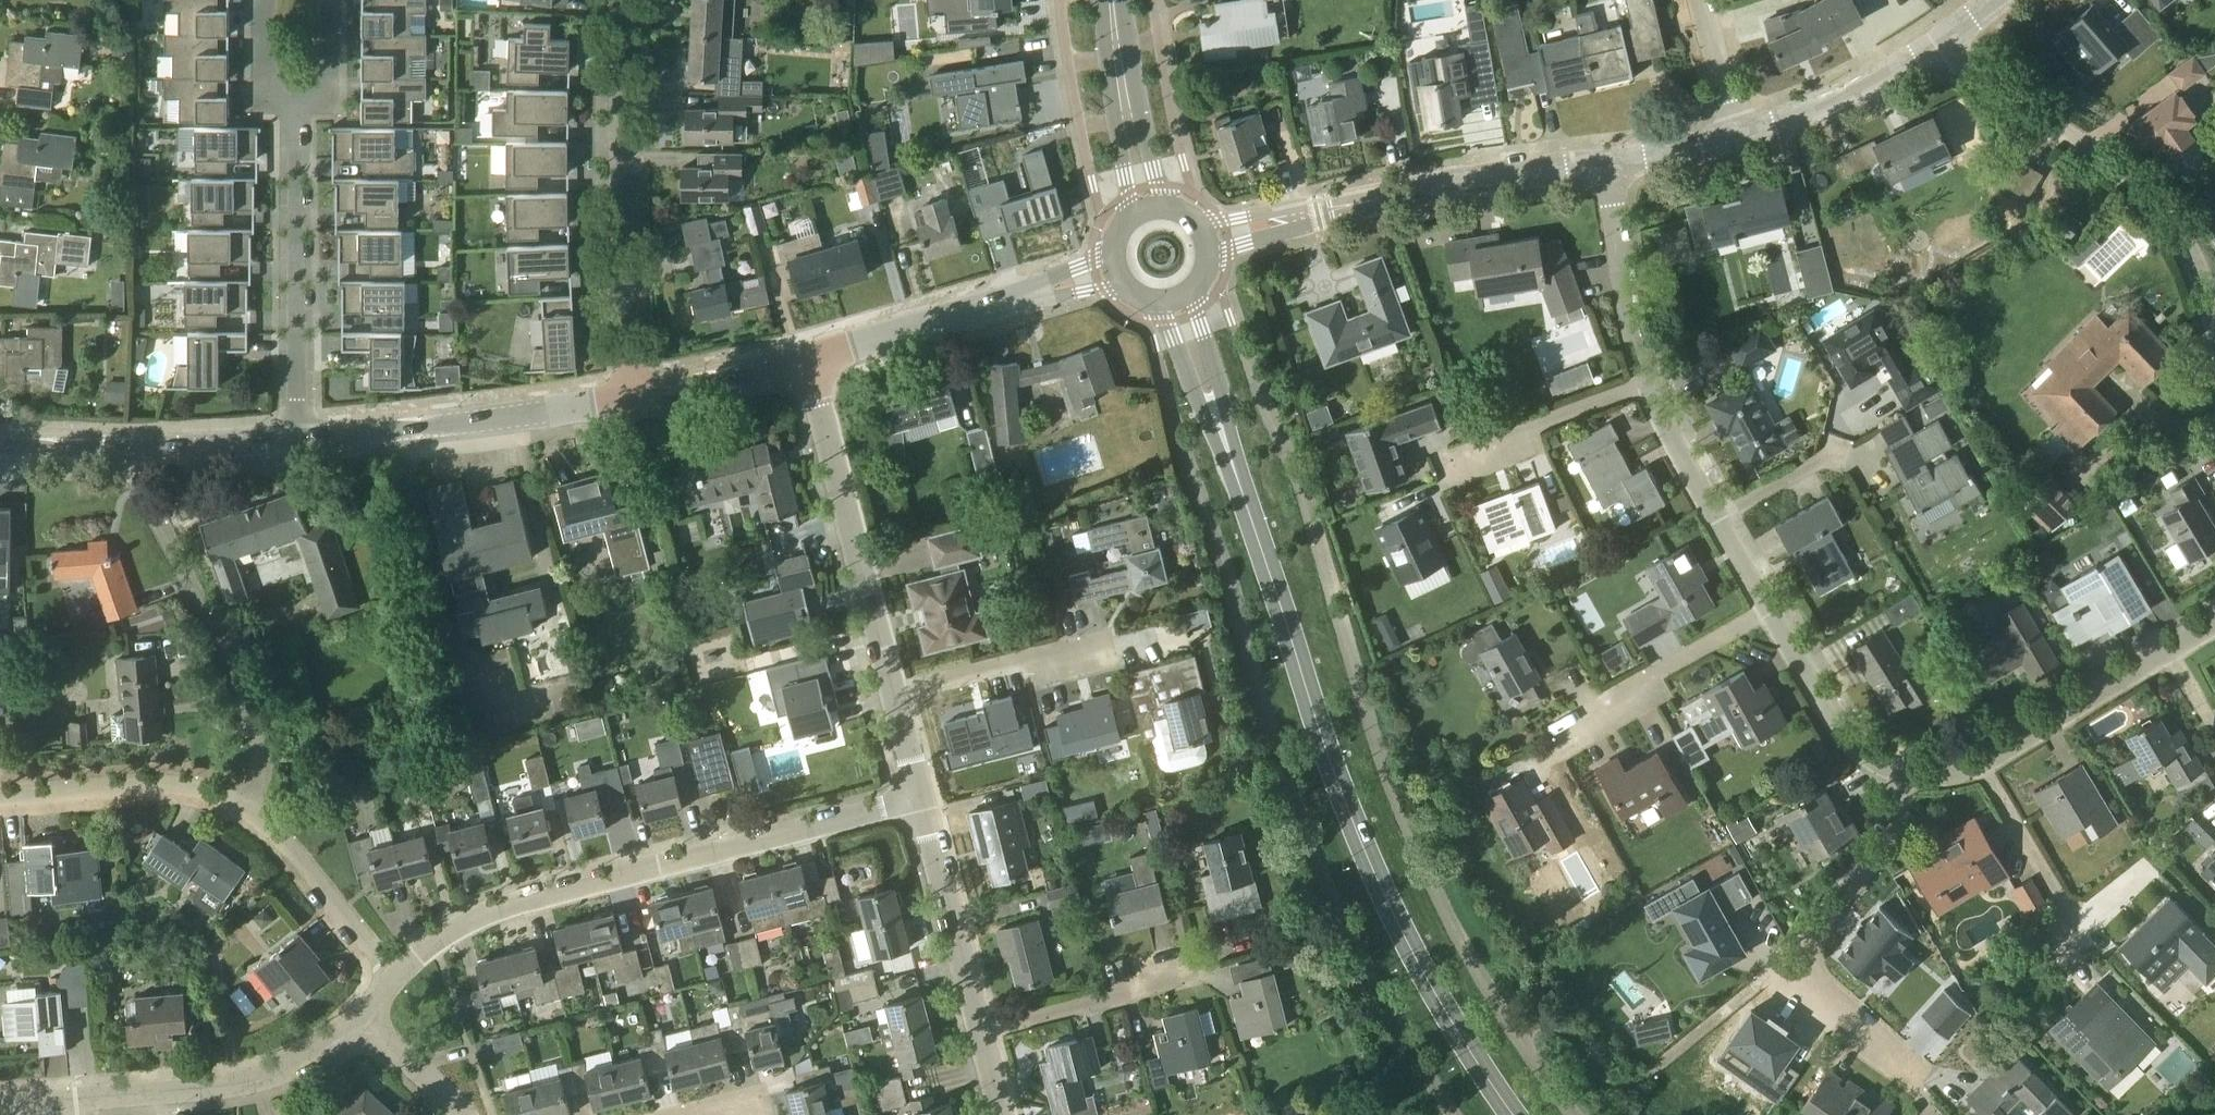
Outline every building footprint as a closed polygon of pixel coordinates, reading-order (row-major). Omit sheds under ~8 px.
[(218,0),(165,0),(165,12),(166,12),(166,33),(165,33),(165,34),(218,35),(230,35),(230,11),(218,10),(218,0)] [(427,0),(374,0),(374,11),(363,11),(363,35),(374,35),(427,35),(427,34),(426,34),(426,13),(427,13),(427,0)] [(720,37),(732,37),(734,0),(694,0),(692,34),(720,35),(720,37)] [(975,29),(997,27),(995,8),(1013,6),(1012,0),(975,0),(976,10),(964,11),(965,30),(975,29)] [(1202,22),(1206,51),(1207,50),(1235,46),(1279,40),(1275,12),(1268,13),(1266,0),(1240,0),(1217,4),(1219,20),(1202,22)] [(1580,35),(1582,35),(1594,83),(1634,74),(1630,60),(1665,52),(1653,0),(1627,0),(1634,28),(1623,30),(1622,26),(1598,31),(1593,11),(1575,15),(1580,35)] [(1801,10),(1766,20),(1772,41),(1782,65),(1822,48),(1820,42),(1863,19),(1853,0),(1822,0),(1801,12),(1801,10)] [(1582,35),(1580,35),(1540,45),(1542,50),(1528,53),(1517,4),(1494,9),(1511,88),(1529,84),(1535,94),(1551,90),(1551,93),(1594,83),(1582,35)] [(2082,75),(2087,81),(2129,45),(2138,55),(2162,34),(2138,7),(2115,28),(2107,20),(2104,22),(2098,14),(2101,12),(2094,4),(2059,35),(2068,46),(2062,51),(2076,67),(2078,70),(2078,71),(2082,75)] [(526,23),(525,38),(509,38),(508,82),(539,83),(540,69),(571,70),(572,40),(551,39),(552,24),(526,23)] [(17,104),(52,108),(55,81),(61,81),(63,64),(81,66),(84,35),(48,31),(47,37),(27,35),(26,41),(11,40),(9,62),(11,62),(9,84),(19,85),(17,104)] [(218,54),(218,35),(165,34),(165,55),(173,55),(173,77),(218,77),(230,78),(230,54),(218,54)] [(737,85),(737,80),(729,80),(732,37),(720,37),(720,35),(692,34),(689,78),(718,79),(717,94),(721,94),(737,94),(737,85)] [(427,56),(427,35),(374,35),(374,54),(363,54),(363,78),(381,78),(412,78),(412,56),(427,56)] [(854,40),(856,60),(894,56),(893,37),(854,40)] [(1461,54),(1437,58),(1441,82),(1423,85),(1430,124),(1460,118),(1456,93),(1467,91),(1469,100),(1498,95),(1489,40),(1459,45),(1461,54)] [(2195,57),(2205,71),(2214,64),(2214,53),(2211,54),(2195,57)] [(2171,73),(2182,89),(2205,72),(2205,71),(2195,57),(2194,56),(2171,73)] [(967,125),(962,126),(962,127),(1023,118),(1021,107),(1022,107),(1021,103),(1020,103),(1016,80),(1016,79),(1026,78),(1023,61),(932,75),(934,92),(958,88),(959,94),(957,94),(957,96),(963,95),(967,125)] [(491,89),(491,69),(471,69),(471,88),(491,89)] [(218,97),(218,77),(173,77),(165,77),(165,80),(165,91),(165,98),(180,98),(180,121),(229,121),(230,97),(218,97)] [(427,99),(427,77),(412,78),(381,78),(381,97),(362,97),(362,121),(412,121),(412,99),(427,99)] [(1366,108),(1362,91),(1360,77),(1329,83),(1332,97),(1321,99),(1322,103),(1308,106),(1311,124),(1315,144),(1329,141),(1330,143),(1360,137),(1354,110),(1366,108)] [(2064,102),(2076,91),(2064,77),(2048,91),(2064,102)] [(2198,79),(2184,88),(2198,110),(2212,101),(2198,79)] [(165,91),(165,80),(151,80),(151,91),(165,91)] [(737,85),(737,94),(763,94),(763,80),(741,80),(737,80),(737,85)] [(507,90),(507,109),(494,109),(493,134),(539,135),(539,121),(570,121),(570,91),(507,90)] [(2180,97),(2176,92),(2133,122),(2137,127),(2134,130),(2147,147),(2150,145),(2154,150),(2163,144),(2171,154),(2175,151),(2178,154),(2183,153),(2186,151),(2189,149),(2192,144),(2190,141),(2194,137),(2187,127),(2196,120),(2192,115),(2195,113),(2182,95),(2180,97)] [(763,94),(721,94),(721,109),(688,109),(687,141),(748,141),(748,110),(763,110),(763,95),(763,94)] [(946,124),(957,123),(955,101),(945,102),(946,124)] [(1259,160),(1252,136),(1265,132),(1259,113),(1232,121),(1230,115),(1216,119),(1231,169),(1259,160)] [(1930,160),(1933,168),(1951,159),(1947,152),(1950,151),(1934,118),(1877,145),(1875,140),(1840,157),(1848,174),(1882,158),(1892,178),(1930,160)] [(262,128),(196,127),(196,172),(228,172),(228,158),(259,158),(259,129),(262,129),(262,128)] [(473,127),(472,127),(461,127),(458,127),(458,141),(473,141),(473,127)] [(887,127),(867,128),(869,165),(889,164),(887,127)] [(396,147),(396,128),(330,128),(330,129),(334,129),(334,158),(365,158),(365,172),(414,173),(414,147),(396,147)] [(62,182),(64,166),(74,168),(78,136),(41,131),(40,138),(20,135),(20,142),(5,140),(2,163),(4,163),(0,203),(33,206),(37,179),(62,182)] [(539,187),(539,173),(570,173),(569,142),(507,142),(507,187),(539,187)] [(970,189),(968,189),(983,239),(1020,228),(1019,226),(1061,214),(1063,213),(1065,213),(1057,185),(1054,186),(1043,149),(1042,150),(1023,155),(1033,189),(1034,193),(1011,200),(1010,196),(1004,178),(985,185),(985,184),(970,189)] [(683,199),(729,199),(729,179),(742,179),(742,153),(716,153),(716,167),(683,166),(683,199)] [(136,176),(150,176),(150,159),(136,159),(136,176)] [(2019,159),(2004,183),(2027,199),(2043,175),(2019,159)] [(455,178),(455,168),(438,168),(438,178),(455,178)] [(879,201),(893,197),(884,169),(870,173),(879,201)] [(863,205),(879,201),(870,173),(854,178),(858,190),(846,194),(852,210),(864,206),(863,205)] [(259,179),(193,179),(193,223),(224,223),(224,209),(255,209),(255,180),(259,180),(259,179)] [(337,209),(368,209),(368,224),(399,224),(399,179),(333,179),(333,181),(337,181),(337,209)] [(1738,232),(1791,218),(1782,188),(1768,192),(1764,181),(1753,183),(1754,195),(1715,205),(1713,199),(1686,206),(1698,252),(1717,247),(1716,243),(1739,237),(1738,232)] [(508,239),(540,239),(539,224),(570,224),(570,193),(507,194),(508,239)] [(962,245),(953,215),(950,216),(945,199),(925,205),(927,210),(916,213),(919,225),(919,226),(928,256),(962,245)] [(751,232),(752,235),(768,230),(760,202),(743,207),(744,208),(751,232)] [(2065,211),(2053,227),(2069,239),(2081,223),(2065,211)] [(152,213),(136,214),(137,229),(153,228),(152,213)] [(709,223),(708,218),(683,223),(687,244),(690,244),(691,243),(697,270),(702,269),(707,268),(711,286),(706,287),(699,289),(693,290),(699,317),(731,310),(731,309),(771,301),(766,277),(726,285),(725,285),(721,265),(722,265),(726,264),(720,237),(715,238),(712,238),(709,223)] [(452,230),(453,219),(434,219),(434,229),(452,230)] [(46,288),(48,275),(56,276),(57,262),(88,266),(92,235),(59,231),(59,234),(26,230),(25,241),(0,238),(0,284),(46,288)] [(255,230),(189,230),(189,274),(221,274),(221,260),(252,260),(252,232),(255,232),(255,230)] [(340,261),(371,261),(371,275),(403,275),(403,230),(337,230),(337,232),(340,232),(340,261)] [(835,283),(825,249),(820,232),(779,244),(785,263),(791,261),(800,294),(835,283)] [(1448,244),(1454,277),(1475,273),(1478,292),(1543,282),(1555,313),(1582,303),(1559,243),(1539,246),(1538,239),(1489,247),(1488,237),(1448,244)] [(825,249),(835,283),(869,273),(864,256),(871,255),(867,238),(859,240),(859,239),(825,249)] [(541,276),(572,275),(571,244),(508,247),(510,292),(542,290),(541,276)] [(1797,251),(1809,298),(1834,291),(1822,244),(1797,251)] [(2073,246),(2065,255),(2078,268),(2087,260),(2073,246)] [(1340,300),(1307,312),(1326,365),(1411,334),(1382,256),(1355,266),(1372,311),(1348,320),(1340,300)] [(451,280),(452,266),(438,266),(438,279),(451,280)] [(252,281),(186,281),(186,326),(218,325),(218,311),(249,312),(249,283),(252,283),(252,281)] [(343,312),(374,312),(373,326),(406,326),(406,281),(340,281),(340,283),(343,283),(343,312)] [(525,369),(525,370),(576,367),(576,366),(577,366),(573,296),(542,297),(545,346),(535,347),(531,369),(525,369)] [(112,310),(125,309),(125,298),(112,298),(112,310)] [(2069,415),(2054,431),(2074,451),(2116,410),(2091,384),(2119,356),(2144,382),(2173,354),(2129,309),(2110,328),(2097,316),(2049,364),(2061,376),(2046,391),(2069,415)] [(1891,379),(1908,407),(1942,386),(1926,358),(1914,365),(1891,327),(1886,330),(1874,310),(1826,339),(1853,384),(1875,371),(1873,368),(1871,369),(1868,363),(1882,354),(1896,376),(1891,379)] [(1781,317),(1786,326),(1796,320),(1791,311),(1781,317)] [(453,314),(440,314),(439,332),(453,332),(453,314)] [(1762,325),(1730,343),(1742,366),(1775,348),(1762,325)] [(62,368),(63,326),(28,326),(28,337),(3,337),(3,350),(0,350),(0,375),(7,375),(7,381),(26,382),(26,378),(42,378),(42,386),(65,391),(69,370),(62,368)] [(248,332),(189,332),(189,364),(179,364),(173,385),(168,385),(168,387),(219,387),(219,386),(220,350),(249,350),(248,332)] [(402,365),(402,333),(343,333),(343,350),(372,350),(372,386),(373,386),(373,387),(424,388),(424,386),(418,386),(413,365),(402,365)] [(136,336),(135,358),(144,358),(148,337),(136,336)] [(1095,402),(1092,392),(1113,385),(1112,379),(1113,379),(1107,362),(1106,363),(1100,346),(1060,360),(1061,361),(1020,371),(1018,362),(994,365),(1001,443),(1024,441),(1023,421),(1019,421),(1015,385),(1065,373),(1077,408),(1095,402)] [(1554,393),(1594,377),(1588,361),(1547,376),(1554,393)] [(436,365),(437,384),(462,381),(461,363),(436,365)] [(908,388),(911,401),(887,408),(894,428),(884,431),(886,458),(906,456),(904,426),(937,416),(941,429),(960,424),(950,389),(948,390),(944,377),(908,388)] [(107,380),(107,401),(126,401),(126,380),(107,380)] [(1749,465),(1785,445),(1801,437),(1790,416),(1774,424),(1750,380),(1709,403),(1719,421),(1724,419),(1749,465)] [(1924,407),(1930,418),(1948,408),(1942,397),(1924,407)] [(1347,432),(1368,491),(1409,477),(1400,451),(1404,449),(1401,442),(1397,443),(1396,439),(1414,433),(1415,436),(1442,426),(1433,401),(1388,418),(1388,417),(1347,432)] [(1308,409),(1314,426),(1334,418),(1328,402),(1308,409)] [(1939,419),(1925,427),(1915,408),(1880,427),(1890,447),(1885,449),(1920,512),(1956,492),(1963,504),(1983,493),(1972,473),(1969,474),(1957,452),(1948,457),(1944,450),(1954,445),(1939,419)] [(1625,472),(1630,469),(1616,443),(1621,440),(1613,424),(1570,448),(1578,463),(1580,462),(1604,507),(1621,498),(1633,520),(1666,503),(1647,466),(1628,476),(1625,472)] [(967,431),(978,475),(997,470),(986,426),(967,431)] [(752,447),(678,466),(688,505),(757,488),(765,520),(796,512),(798,512),(785,460),(783,450),(779,451),(779,449),(777,450),(777,451),(775,452),(774,450),(772,451),(769,441),(752,445),(752,447)] [(565,502),(557,504),(560,515),(562,523),(566,540),(575,537),(616,527),(623,553),(613,555),(618,574),(649,566),(628,482),(615,485),(611,486),(607,472),(561,485),(565,502)] [(2049,473),(2019,505),(2050,533),(2079,504),(2049,473)] [(2164,515),(2190,560),(2214,545),(2214,527),(2197,497),(2204,492),(2196,478),(2171,493),(2178,506),(2164,515)] [(449,578),(452,577),(484,569),(534,556),(518,496),(500,500),(505,518),(488,523),(487,519),(478,521),(479,525),(473,526),(461,480),(427,489),(432,510),(434,509),(440,535),(439,535),(449,578)] [(1530,538),(1557,528),(1540,482),(1513,492),(1514,496),(1477,510),(1483,526),(1481,527),(1483,532),(1488,531),(1494,547),(1528,534),(1530,538)] [(330,522),(309,529),(296,492),(201,524),(229,603),(250,596),(235,556),(300,534),(328,616),(359,606),(330,522)] [(1831,529),(1844,522),(1829,495),(1776,525),(1790,552),(1795,549),(1820,594),(1856,575),(1831,529)] [(10,594),(11,546),(21,546),(21,537),(28,537),(27,502),(0,502),(0,593),(10,594)] [(1394,563),(1402,581),(1445,561),(1421,510),(1378,529),(1390,553),(1387,554),(1392,564),(1394,563)] [(1090,570),(1070,575),(1077,603),(1097,599),(1097,597),(1096,594),(1134,584),(1135,588),(1135,589),(1169,580),(1160,546),(1156,547),(1147,514),(1088,529),(1088,530),(1073,534),(1078,553),(1093,550),(1130,540),(1133,552),(1127,554),(1130,569),(1092,578),(1090,570)] [(981,554),(974,526),(930,538),(937,565),(941,564),(944,575),(910,584),(916,607),(925,604),(930,625),(921,627),(927,650),(987,635),(981,612),(975,613),(964,570),(961,570),(959,560),(981,554)] [(95,572),(112,619),(138,610),(120,556),(113,558),(112,556),(109,557),(105,540),(90,542),(90,549),(53,552),(54,560),(51,560),(52,569),(54,568),(55,576),(63,575),(63,578),(86,576),(86,573),(95,572)] [(1670,592),(1625,617),(1641,644),(1713,603),(1694,569),(1699,566),(1688,546),(1655,565),(1670,592)] [(2113,631),(2131,621),(2152,608),(2118,552),(2062,586),(2076,609),(2073,611),(2077,616),(2079,615),(2084,622),(2069,631),(2077,644),(2092,635),(2093,637),(2110,627),(2113,631)] [(776,562),(783,592),(804,586),(817,583),(809,554),(776,562)] [(2030,575),(2041,568),(2033,554),(2022,561),(2030,575)] [(2053,574),(2059,583),(2088,564),(2082,555),(2053,574)] [(1499,562),(1481,570),(1495,601),(1513,593),(1499,562)] [(783,592),(744,602),(755,644),(815,629),(804,586),(783,592)] [(543,587),(486,588),(487,641),(530,640),(529,611),(544,610),(543,587)] [(1884,610),(1894,625),(1922,608),(1912,592),(1884,610)] [(2006,632),(1975,651),(1991,679),(2023,660),(2034,679),(2058,664),(2022,604),(1998,619),(2006,632)] [(1386,612),(1374,618),(1389,648),(1401,642),(1386,612)] [(1540,679),(1514,633),(1502,640),(1493,623),(1473,634),(1476,639),(1470,641),(1466,645),(1464,647),(1463,650),(1463,653),(1464,656),(1465,657),(1466,659),(1468,661),(1470,661),(1473,661),(1476,660),(1484,656),(1507,695),(1498,700),(1508,719),(1542,700),(1532,683),(1540,679)] [(1934,691),(1920,668),(1910,674),(1883,631),(1853,650),(1890,709),(1906,699),(1910,706),(1934,691)] [(577,649),(565,653),(570,669),(581,666),(577,649)] [(114,738),(129,737),(129,738),(161,736),(158,707),(165,707),(164,694),(155,695),(153,678),(157,678),(155,655),(118,659),(120,683),(125,683),(127,717),(112,718),(114,738)] [(833,684),(825,655),(769,669),(780,715),(791,712),(796,734),(833,725),(829,709),(826,710),(825,703),(827,702),(827,701),(824,702),(820,687),(833,684)] [(1149,668),(1127,674),(1144,743),(1152,741),(1157,760),(1161,767),(1166,770),(1172,770),(1182,767),(1176,743),(1190,739),(1191,741),(1205,738),(1210,736),(1199,693),(1204,692),(1195,656),(1149,668)] [(8,680),(6,659),(0,659),(0,681),(8,680)] [(1758,696),(1754,688),(1744,671),(1704,693),(1714,712),(1699,720),(1710,739),(1735,725),(1746,744),(1786,721),(1769,690),(1758,696)] [(1096,742),(1120,735),(1109,694),(1094,698),(1095,705),(1059,715),(1067,749),(1079,746),(1080,752),(1097,747),(1096,742)] [(993,733),(1019,726),(1011,696),(984,703),(987,712),(946,723),(954,753),(996,742),(993,733)] [(577,735),(604,733),(603,716),(575,718),(577,735)] [(2164,762),(2178,785),(2203,770),(2179,729),(2169,734),(2159,717),(2145,726),(2144,724),(2127,735),(2138,753),(2132,756),(2143,774),(2164,762)] [(1684,754),(1694,748),(1703,743),(1691,724),(1673,735),(1684,754)] [(721,731),(688,740),(702,795),(735,786),(721,731)] [(683,808),(672,766),(685,763),(679,737),(656,743),(665,777),(639,784),(648,817),(683,808)] [(1667,814),(1686,803),(1657,752),(1625,771),(1617,757),(1598,768),(1623,813),(1657,795),(1667,814)] [(533,788),(550,784),(542,754),(526,758),(533,788)] [(491,796),(483,765),(481,757),(468,761),(470,768),(467,769),(475,801),(491,796)] [(2067,776),(2065,773),(2035,791),(2062,837),(2079,827),(2089,843),(2119,826),(2081,763),(2080,764),(2082,767),(2067,776)] [(607,828),(600,800),(611,797),(612,802),(627,799),(618,766),(580,775),(584,791),(568,796),(578,836),(579,835),(578,832),(605,825),(606,828),(607,828)] [(1545,837),(1552,850),(1573,838),(1549,796),(1535,804),(1521,779),(1485,800),(1516,854),(1545,837)] [(425,784),(410,788),(417,814),(432,810),(425,784)] [(1801,828),(1819,859),(1860,835),(1851,820),(1845,823),(1825,790),(1774,819),(1776,823),(1787,818),(1795,832),(1801,828)] [(544,807),(536,809),(532,793),(513,798),(517,814),(500,818),(505,835),(514,833),(519,851),(553,842),(544,807)] [(995,883),(1017,877),(1017,875),(1028,871),(1019,834),(1026,833),(1018,801),(969,813),(979,850),(986,848),(995,883)] [(2214,840),(2214,839),(2194,814),(2183,824),(2204,849),(2214,840)] [(1748,815),(1737,821),(1735,816),(1725,822),(1736,843),(1757,832),(1748,815)] [(1987,887),(2008,875),(1975,818),(1949,833),(1954,841),(1912,866),(1931,898),(1978,871),(1987,887)] [(441,848),(455,845),(460,866),(494,857),(484,821),(451,830),(449,822),(436,825),(441,848)] [(1605,836),(1599,824),(1586,831),(1592,843),(1605,836)] [(1250,881),(1245,865),(1248,864),(1240,832),(1207,841),(1214,871),(1201,874),(1213,921),(1257,909),(1256,907),(1263,905),(1257,880),(1250,881)] [(163,834),(145,860),(183,886),(191,876),(202,884),(225,899),(246,869),(202,838),(191,853),(163,834)] [(395,842),(404,875),(433,868),(425,834),(395,842)] [(404,875),(395,842),(375,847),(372,835),(349,841),(358,876),(376,872),(380,887),(405,881),(404,875)] [(54,840),(25,843),(29,892),(57,889),(57,898),(56,898),(56,899),(101,896),(97,849),(55,852),(54,840)] [(1137,885),(1108,893),(1117,930),(1167,917),(1150,851),(1130,856),(1137,885)] [(2201,866),(2214,880),(2214,852),(2201,866)] [(828,905),(821,878),(806,882),(801,863),(771,871),(785,924),(830,912),(828,905)] [(1730,907),(1752,894),(1738,869),(1692,895),(1700,910),(1692,914),(1704,936),(1694,942),(1708,966),(1750,942),(1730,907)] [(756,931),(785,924),(771,871),(742,878),(756,931)] [(828,905),(842,901),(835,874),(821,878),(828,905)] [(2030,912),(2046,902),(2031,878),(2016,888),(2030,912)] [(1047,890),(1053,908),(1081,899),(1076,882),(1047,890)] [(696,947),(726,939),(713,886),(683,894),(692,930),(696,947)] [(867,927),(903,917),(895,887),(859,897),(867,927)] [(696,947),(692,930),(683,894),(654,901),(663,937),(679,933),(684,950),(696,947)] [(2137,929),(2120,945),(2154,979),(2179,954),(2207,982),(2214,974),(2214,945),(2202,932),(2203,931),(2169,897),(2152,914),(2155,917),(2140,932),(2137,929)] [(1875,922),(1871,919),(1855,938),(1859,941),(1846,957),(1879,985),(1892,970),(1905,981),(1921,961),(1908,950),(1921,935),(1888,907),(1875,922)] [(586,919),(585,919),(594,955),(594,954),(599,971),(615,967),(618,982),(644,975),(637,948),(624,952),(613,912),(612,912),(612,913),(586,920),(586,919)] [(12,946),(9,916),(0,917),(0,947),(12,946)] [(903,917),(867,927),(874,956),(910,946),(903,917)] [(577,959),(594,955),(585,919),(584,919),(585,921),(558,927),(557,926),(556,927),(566,966),(554,969),(561,997),(585,990),(577,959)] [(1052,978),(1037,919),(999,929),(1005,953),(1010,952),(1019,987),(1052,978)] [(317,961),(320,958),(300,933),(256,969),(277,994),(288,984),(302,1001),(330,977),(317,961)] [(742,940),(749,966),(762,963),(755,936),(742,940)] [(735,970),(749,966),(742,940),(728,943),(735,970)] [(508,953),(507,953),(516,988),(518,998),(535,993),(537,1003),(561,997),(554,969),(542,972),(535,946),(534,946),(534,947),(524,950),(508,954),(508,953)] [(832,978),(846,975),(845,974),(839,947),(825,951),(832,978)] [(499,992),(516,988),(507,953),(506,953),(507,955),(480,962),(480,960),(478,961),(485,987),(472,991),(479,1018),(504,1011),(499,992)] [(1287,1024),(1273,972),(1269,956),(1258,959),(1262,975),(1242,981),(1248,1007),(1236,1010),(1241,1031),(1264,1025),(1266,1030),(1287,1024)] [(654,967),(661,994),(675,990),(668,963),(654,967)] [(849,988),(875,981),(872,967),(845,974),(846,975),(832,978),(835,991),(849,988)] [(849,988),(852,1001),(879,995),(875,981),(849,988)] [(2067,1017),(2064,1014),(2050,1028),(2104,1084),(2151,1038),(2097,983),(2073,1006),(2076,1009),(2067,1017)] [(42,1052),(67,1050),(62,990),(37,992),(38,999),(5,1002),(8,1036),(0,1037),(0,1039),(41,1036),(42,1052)] [(126,1000),(128,1019),(130,1044),(175,1040),(174,1030),(188,1029),(185,991),(137,995),(137,1000),(126,1000)] [(776,1022),(775,1022),(773,1014),(780,1012),(784,1005),(781,992),(730,1005),(740,1050),(752,1047),(757,1066),(785,1058),(779,1035),(781,1034),(779,1027),(777,1027),(776,1022)] [(1924,1019),(1950,1042),(1973,1015),(1946,993),(1924,1019)] [(883,1036),(931,1025),(923,995),(887,1004),(891,1021),(879,1023),(883,1036)] [(740,1050),(730,1005),(714,1009),(717,1022),(691,1028),(694,1042),(704,1079),(731,1072),(726,1053),(740,1050)] [(1190,1066),(1211,1060),(1197,1008),(1165,1016),(1172,1042),(1159,1045),(1162,1055),(1165,1066),(1188,1061),(1190,1066)] [(1752,1011),(1729,1043),(1756,1062),(1748,1074),(1765,1087),(1762,1092),(1778,1104),(1799,1074),(1784,1063),(1798,1044),(1782,1032),(1784,1029),(1771,1019),(1769,1023),(1752,1011)] [(870,1023),(845,1028),(848,1042),(873,1037),(870,1023)] [(898,1046),(905,1075),(926,1070),(923,1058),(938,1054),(931,1025),(883,1036),(886,1049),(898,1046)] [(667,1049),(662,1027),(648,1031),(652,1043),(659,1071),(672,1067),(677,1086),(704,1079),(694,1042),(667,1049)] [(497,1051),(524,1044),(521,1030),(493,1037),(497,1051)] [(1079,1075),(1101,1069),(1092,1035),(1048,1047),(1051,1060),(1042,1063),(1049,1090),(1054,1088),(1060,1112),(1087,1105),(1079,1075)] [(646,1074),(659,1071),(652,1043),(638,1047),(640,1056),(614,1062),(624,1100),(651,1093),(646,1074)] [(2013,1051),(2011,1053),(2014,1057),(1986,1083),(1983,1080),(1966,1097),(1984,1114),(2008,1114),(2007,1114),(2023,1098),(2038,1113),(2036,1114),(2075,1114),(2013,1051)] [(1165,1066),(1162,1055),(1145,1059),(1153,1088),(1169,1084),(1166,1072),(1165,1066)] [(624,1100),(614,1062),(587,1069),(584,1061),(572,1064),(579,1091),(592,1088),(597,1107),(624,1100)] [(579,1091),(572,1064),(558,1067),(560,1077),(534,1083),(543,1114),(566,1114),(571,1114),(566,1095),(579,1091)] [(828,1092),(825,1080),(834,1078),(830,1065),(796,1073),(799,1086),(787,1090),(794,1114),(805,1114),(832,1108),(832,1107),(866,1099),(862,1084),(828,1092)] [(1867,1092),(1850,1080),(1844,1088),(1837,1083),(1841,1078),(1829,1069),(1803,1107),(1814,1114),(1858,1114),(1859,1114),(1887,1114),(1893,1106),(1894,1107),(1895,1106),(1870,1089),(1867,1092)] [(878,1097),(904,1091),(900,1076),(874,1083),(878,1097)] [(534,1083),(507,1090),(513,1114),(543,1114),(534,1083)] [(367,1089),(334,1106),(339,1114),(394,1114),(367,1089)] [(904,1091),(878,1097),(881,1110),(907,1103),(904,1091)] [(951,1102),(935,1106),(932,1096),(911,1101),(915,1114),(954,1114),(951,1102)]
